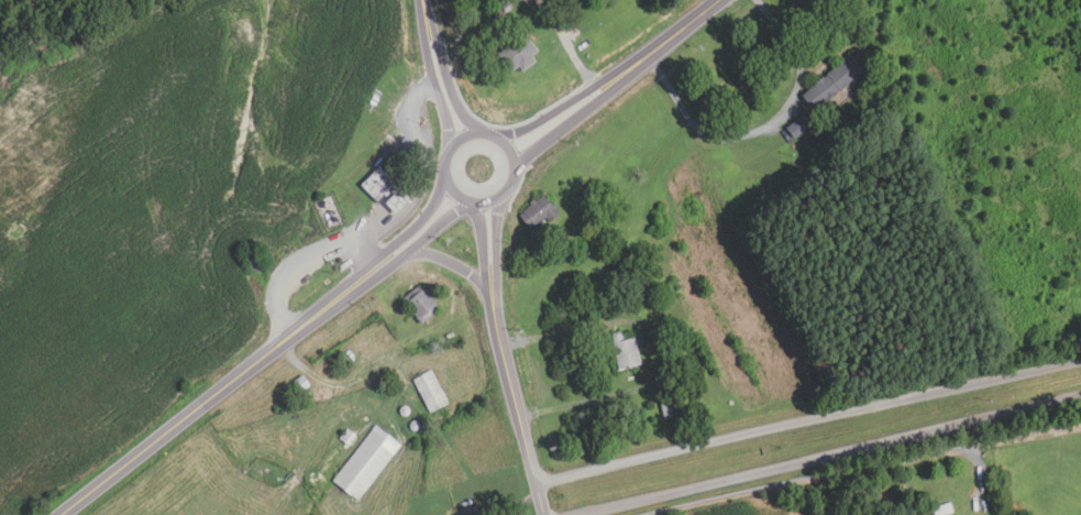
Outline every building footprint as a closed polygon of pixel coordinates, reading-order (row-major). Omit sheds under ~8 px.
[(490,11),(496,22),(504,18),(499,7),(490,11)] [(523,35),(496,54),(510,74),(519,67),(522,72),(534,63),(530,57),(537,53),(523,35)] [(849,58),(802,96),(813,110),(860,73),(849,58)] [(807,113),(784,130),(792,140),(814,123),(807,113)] [(391,154),(359,186),(375,202),(394,186),(389,182),(405,167),(391,154)] [(394,194),(384,206),(394,216),(405,204),(394,194)] [(544,194),(518,215),(531,231),(549,217),(551,221),(561,215),(544,194)] [(419,285),(400,300),(420,325),(437,311),(433,308),(437,306),(419,285)] [(609,336),(617,371),(640,365),(633,339),(624,341),(621,333),(609,336)] [(413,381),(430,413),(446,405),(430,372),(413,381)] [(293,382),(298,393),(308,387),(304,376),(293,382)] [(660,405),(663,420),(680,416),(676,402),(660,405)] [(417,430),(418,429),(418,428),(418,427),(418,425),(417,424),(416,424),(415,423),(413,423),(411,424),(410,425),(410,426),(409,427),(410,428),(410,429),(411,430),(412,431),(413,431),(416,431),(417,430)] [(375,427),(332,482),(356,501),(399,446),(375,427)] [(346,430),(340,439),(348,446),(354,437),(346,430)] [(951,513),(944,514),(919,514),(918,512),(948,503),(951,513)]
